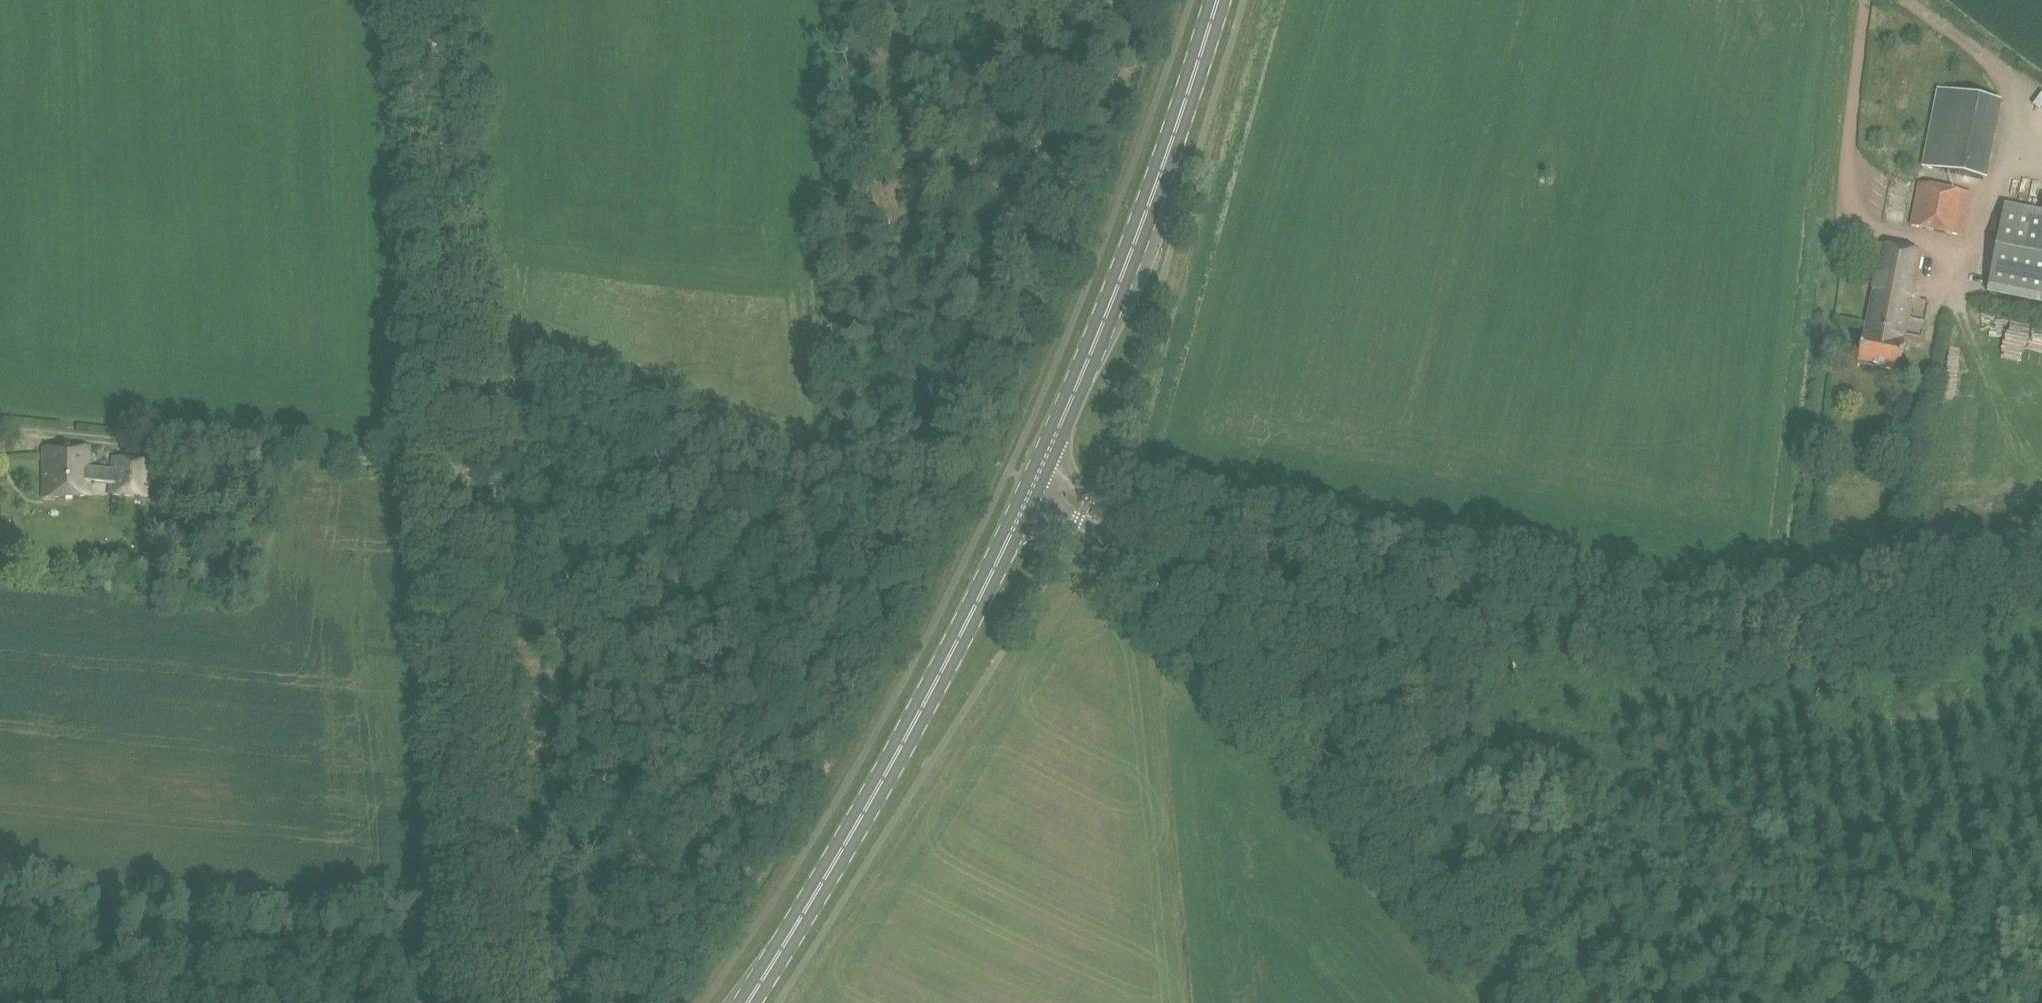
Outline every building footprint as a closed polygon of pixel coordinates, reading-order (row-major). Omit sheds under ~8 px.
[(1985,180),(2001,101),(1939,89),(1924,168),(1985,180)] [(1919,183),(1911,228),(1965,237),(1974,194),(1919,183)] [(1997,244),(1987,293),(2041,304),(2041,211),(2004,204),(1997,244)] [(1872,275),(1877,276),(1860,364),(1899,372),(1923,254),(1878,245),(1872,275)] [(91,484),(111,486),(110,496),(146,499),(149,463),(114,460),(113,472),(91,469),(91,451),(45,450),(44,499),(90,500),(91,484)]
